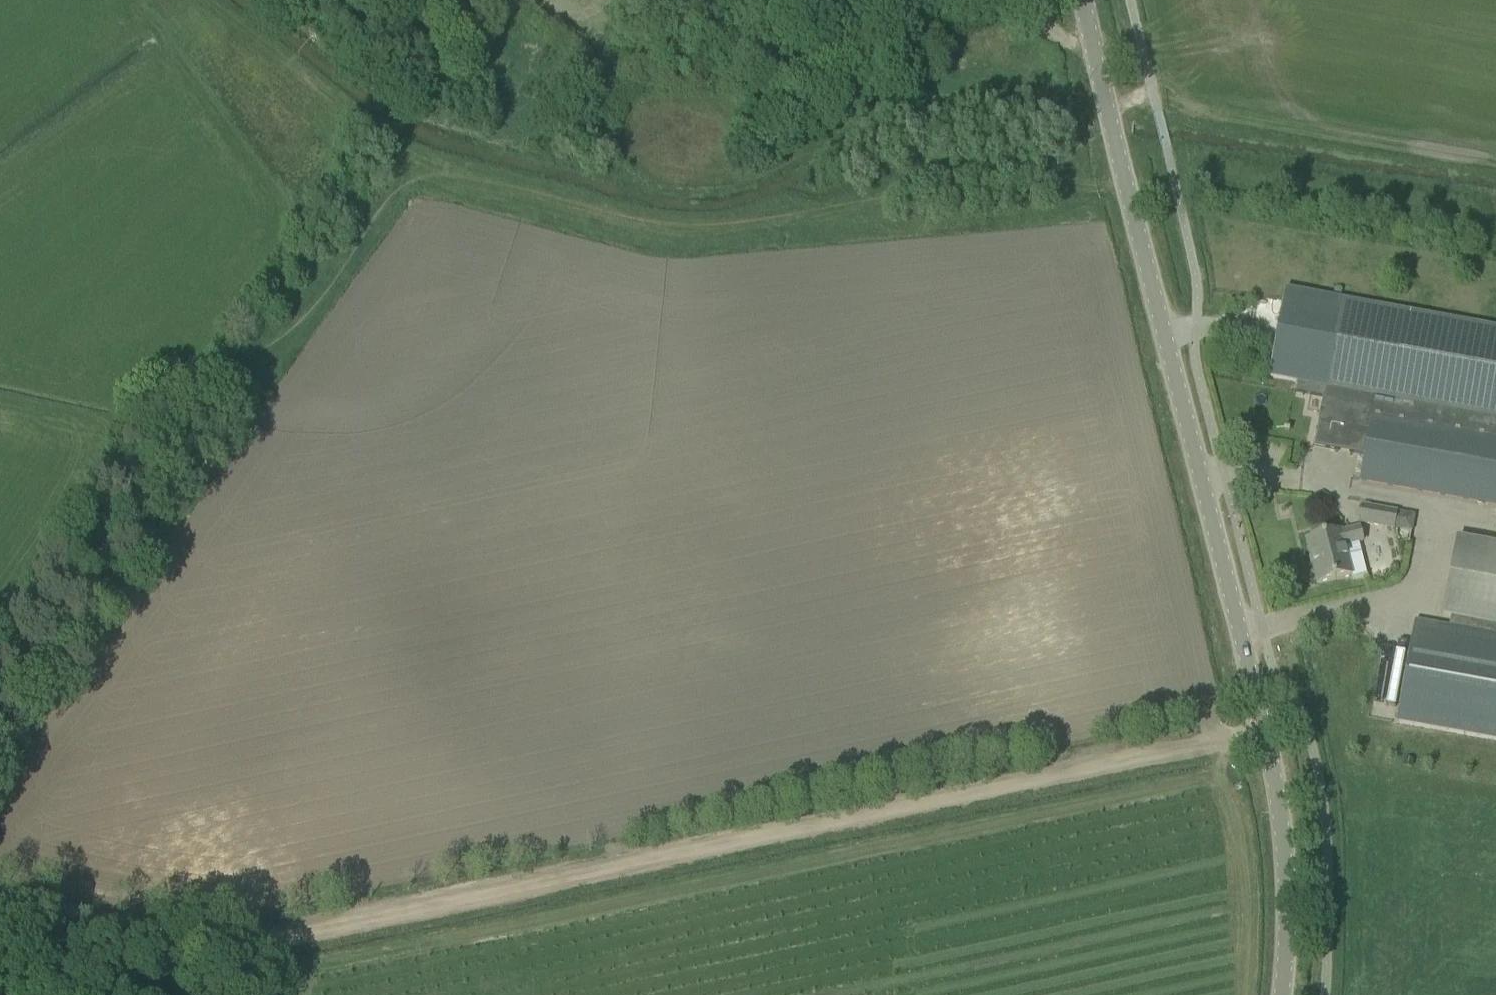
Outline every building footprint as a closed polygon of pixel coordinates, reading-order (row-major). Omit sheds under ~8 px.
[(1308,408),(1306,417),(1369,428),(1359,481),(1495,506),(1495,328),(1285,289),(1264,400),(1308,408)] [(1393,528),(1411,532),(1413,516),(1396,513),(1396,512),(1363,506),(1359,523),(1393,529),(1393,528)] [(1367,576),(1361,553),(1347,556),(1344,546),(1362,542),(1359,528),(1341,533),(1341,532),(1306,541),(1317,584),(1350,575),(1352,580),(1367,576)] [(1495,625),(1495,546),(1454,538),(1440,615),(1495,625)] [(1421,727),(1495,741),(1495,636),(1414,622),(1414,621),(1406,665),(1396,723),(1421,727)]
